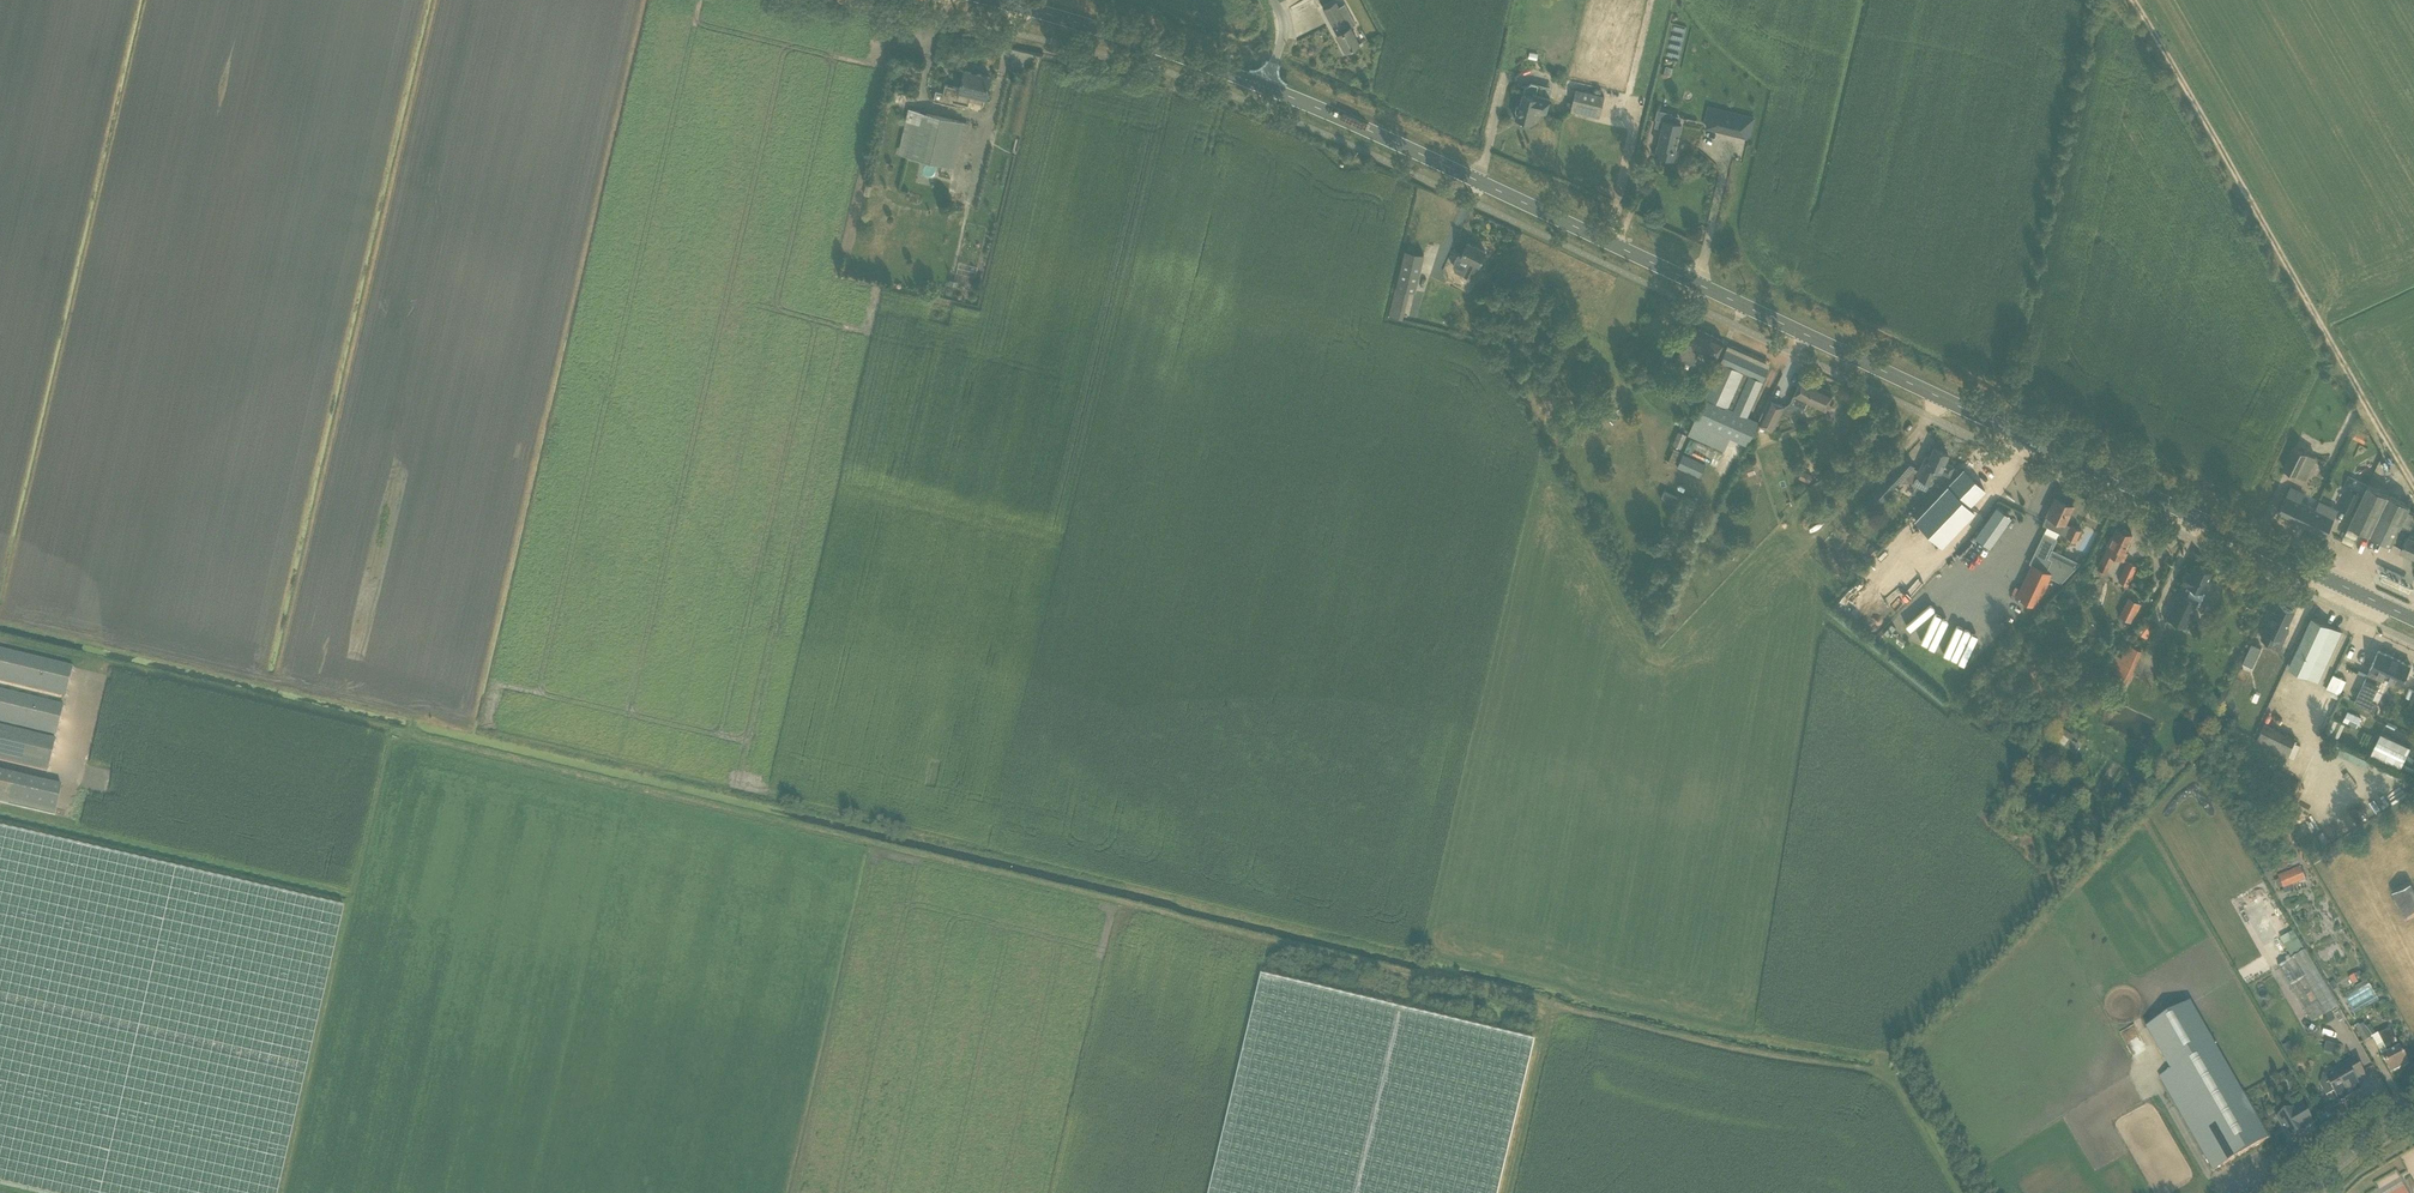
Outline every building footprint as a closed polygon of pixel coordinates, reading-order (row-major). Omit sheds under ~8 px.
[(1323,8),(1346,50),(1359,43),(1350,26),(1355,23),(1345,3),(1339,7),(1336,1),(1323,8)] [(1665,65),(1664,72),(1671,74),(1673,67),(1665,65)] [(936,89),(933,99),(941,101),(954,104),(955,100),(958,101),(968,104),(969,100),(971,93),(985,97),(986,96),(989,96),(991,88),(987,88),(990,76),(964,70),(960,87),(945,83),(943,91),(936,89)] [(1575,89),(1570,110),(1598,117),(1599,117),(1604,95),(1603,95),(1575,88),(1575,89)] [(1515,118),(1531,122),(1533,112),(1537,110),(1538,110),(1537,112),(1545,114),(1544,114),(1545,114),(1550,96),(1549,96),(1538,94),(1537,97),(1523,93),(1519,105),(1518,105),(1516,106),(1515,110),(1516,112),(1515,118)] [(1753,118),(1709,107),(1705,120),(1719,124),(1718,129),(1748,136),(1753,118)] [(1663,120),(1655,155),(1676,160),(1678,149),(1675,148),(1681,121),(1670,119),(1671,112),(1657,109),(1655,118),(1663,120)] [(907,155),(954,166),(964,122),(917,110),(907,155)] [(1455,270),(1471,278),(1478,264),(1485,250),(1467,242),(1460,256),(1458,255),(1453,265),(1455,270)] [(1405,249),(1396,286),(1408,289),(1415,291),(1424,253),(1405,249)] [(1687,336),(1675,362),(1676,363),(1679,364),(1681,365),(1684,359),(1694,363),(1695,361),(1700,350),(1715,357),(1718,351),(1723,340),(1692,325),(1687,336)] [(1688,433),(1723,449),(1729,436),(1746,444),(1756,422),(1745,416),(1768,367),(1726,348),(1720,362),(1688,433)] [(1662,352),(1655,366),(1664,370),(1671,356),(1662,352)] [(1801,377),(1790,402),(1806,409),(1809,402),(1824,409),(1832,391),(1801,377)] [(1770,400),(1758,423),(1773,430),(1784,406),(1770,400)] [(1565,421),(1558,425),(1562,432),(1569,428),(1565,421)] [(2353,437),(2359,440),(2365,443),(2368,436),(2366,434),(2366,433),(2361,430),(2358,429),(2357,430),(2354,436),(2353,437)] [(1679,431),(1672,444),(1680,448),(1686,434),(1679,431)] [(1691,437),(1684,452),(1716,466),(1723,451),(1691,437)] [(2284,468),(2306,479),(2316,456),(2294,446),(2284,468)] [(1926,454),(1913,483),(1925,488),(1928,481),(1929,482),(1935,469),(1940,471),(1949,475),(1953,465),(1944,461),(1948,453),(1934,447),(1930,455),(1926,454)] [(1905,457),(1880,484),(1886,489),(1890,484),(1894,487),(1897,483),(1899,481),(1913,467),(1914,466),(1905,457)] [(1752,464),(1745,466),(1748,475),(1755,472),(1752,464)] [(1964,468),(1915,518),(1941,544),(1974,510),(1969,505),(1985,489),(1964,468)] [(2391,545),(2403,521),(2413,526),(2413,522),(2413,512),(2409,509),(2411,505),(2368,485),(2360,502),(2355,513),(2349,525),(2391,545)] [(2278,512),(2307,526),(2315,508),(2300,501),(2304,493),(2290,487),(2278,512)] [(2348,487),(2339,507),(2353,513),(2362,493),(2348,487)] [(1664,490),(1661,496),(1674,503),(1677,496),(1664,490)] [(1685,495),(1668,532),(1680,537),(1697,500),(1685,495)] [(2055,497),(2042,523),(2075,540),(2081,529),(2070,524),(2070,525),(2065,522),(2073,505),(2055,497)] [(2315,508),(2307,526),(2326,535),(2334,517),(2315,508)] [(2413,555),(2413,537),(2409,534),(2413,526),(2403,521),(2391,545),(2392,545),(2393,542),(2402,546),(2401,549),(2413,555)] [(2098,571),(2102,573),(2106,572),(2114,556),(2122,560),(2126,552),(2123,551),(2132,533),(2117,526),(2113,535),(2111,534),(2107,544),(2108,544),(2097,568),(2098,571)] [(1907,555),(1918,544),(1906,532),(1895,543),(1907,555)] [(1864,553),(1871,559),(1878,550),(1872,544),(1864,553)] [(2118,580),(2126,584),(2135,565),(2127,561),(2118,580)] [(2166,617),(2185,626),(2197,600),(2186,594),(2190,586),(2201,591),(2211,570),(2195,562),(2190,572),(2185,569),(2180,581),(2183,582),(2166,617)] [(2016,595),(2035,604),(2051,573),(2031,563),(2019,587),(2016,594),(2016,595)] [(1910,614),(1934,589),(1928,584),(1905,609),(1910,614)] [(2118,615),(2131,622),(2140,603),(2128,597),(2118,615)] [(2270,621),(2262,638),(2272,642),(2272,641),(2275,634),(2282,637),(2286,629),(2286,628),(2291,618),(2292,618),(2291,618),(2294,611),(2295,611),(2295,610),(2295,609),(2280,602),(2275,612),(2273,611),(2269,621),(2270,621)] [(1894,603),(1880,616),(1885,621),(1898,608),(1894,603)] [(1909,640),(1937,610),(1931,604),(1903,635),(1909,640)] [(2308,674),(2319,680),(2342,631),(2331,626),(2312,617),(2289,666),(2308,675),(2308,674)] [(2144,619),(2136,629),(2144,636),(2153,626),(2144,619)] [(2243,661),(2253,666),(2262,647),(2252,643),(2243,661)] [(2113,674),(2128,680),(2141,651),(2126,644),(2113,674)] [(2355,701),(2374,710),(2378,702),(2372,700),(2377,689),(2383,692),(2387,684),(2381,681),(2382,678),(2385,680),(2386,677),(2402,684),(2411,665),(2379,649),(2355,701)] [(73,668),(0,651),(0,683),(65,699),(73,668)] [(2164,680),(2175,688),(2184,676),(2181,674),(2172,668),(2164,680)] [(2327,689),(2336,692),(2342,678),(2333,674),(2327,689)] [(56,737),(64,706),(0,690),(0,724),(56,737)] [(2348,711),(2343,721),(2349,723),(2356,727),(2357,727),(2360,720),(2359,719),(2361,716),(2348,711)] [(2256,743),(2286,757),(2295,738),(2265,723),(2256,743)] [(47,773),(55,740),(0,727),(0,762),(47,773)] [(2065,732),(2059,740),(2068,746),(2071,743),(2074,739),(2065,732)] [(2380,732),(2371,753),(2401,767),(2410,746),(2380,732)] [(2266,787),(2289,798),(2298,781),(2275,769),(2266,787)] [(54,818),(61,786),(0,771),(0,804),(8,806),(54,818)] [(37,1192),(278,1192),(344,909),(0,829),(0,1184),(37,1192)] [(2300,867),(2278,876),(2279,880),(2283,889),(2283,890),(2284,893),(2293,890),(2292,887),(2293,886),(2305,881),(2300,867)] [(2393,891),(2408,921),(2413,918),(2413,889),(2411,882),(2393,891)] [(2278,968),(2310,1025),(2338,1009),(2307,952),(2278,968)] [(2360,972),(2348,979),(2353,987),(2359,983),(2357,981),(2363,978),(2360,972)] [(1210,1192),(1496,1192),(1532,1042),(1262,977),(1210,1192)] [(2354,1015),(2378,1000),(2368,985),(2345,1000),(2354,1015)] [(2260,992),(2253,996),(2262,1011),(2268,1007),(2260,992)] [(2191,1003),(2147,1029),(2171,1071),(2160,1077),(2214,1172),(2269,1140),(2206,1030),(2191,1003)] [(2356,1029),(2364,1044),(2372,1040),(2364,1025),(2356,1029)] [(2128,1046),(2141,1041),(2135,1026),(2122,1032),(2128,1046)] [(2390,1030),(2379,1036),(2389,1055),(2383,1058),(2392,1074),(2409,1065),(2401,1049),(2400,1049),(2390,1030)] [(2366,1078),(2356,1060),(2342,1068),(2345,1074),(2336,1079),(2324,1076),(2321,1086),(2327,1097),(2334,1093),(2340,1102),(2360,1091),(2356,1083),(2366,1078)] [(2278,1120),(2290,1142),(2307,1132),(2305,1130),(2314,1125),(2305,1110),(2296,1115),(2294,1110),(2278,1120)]
